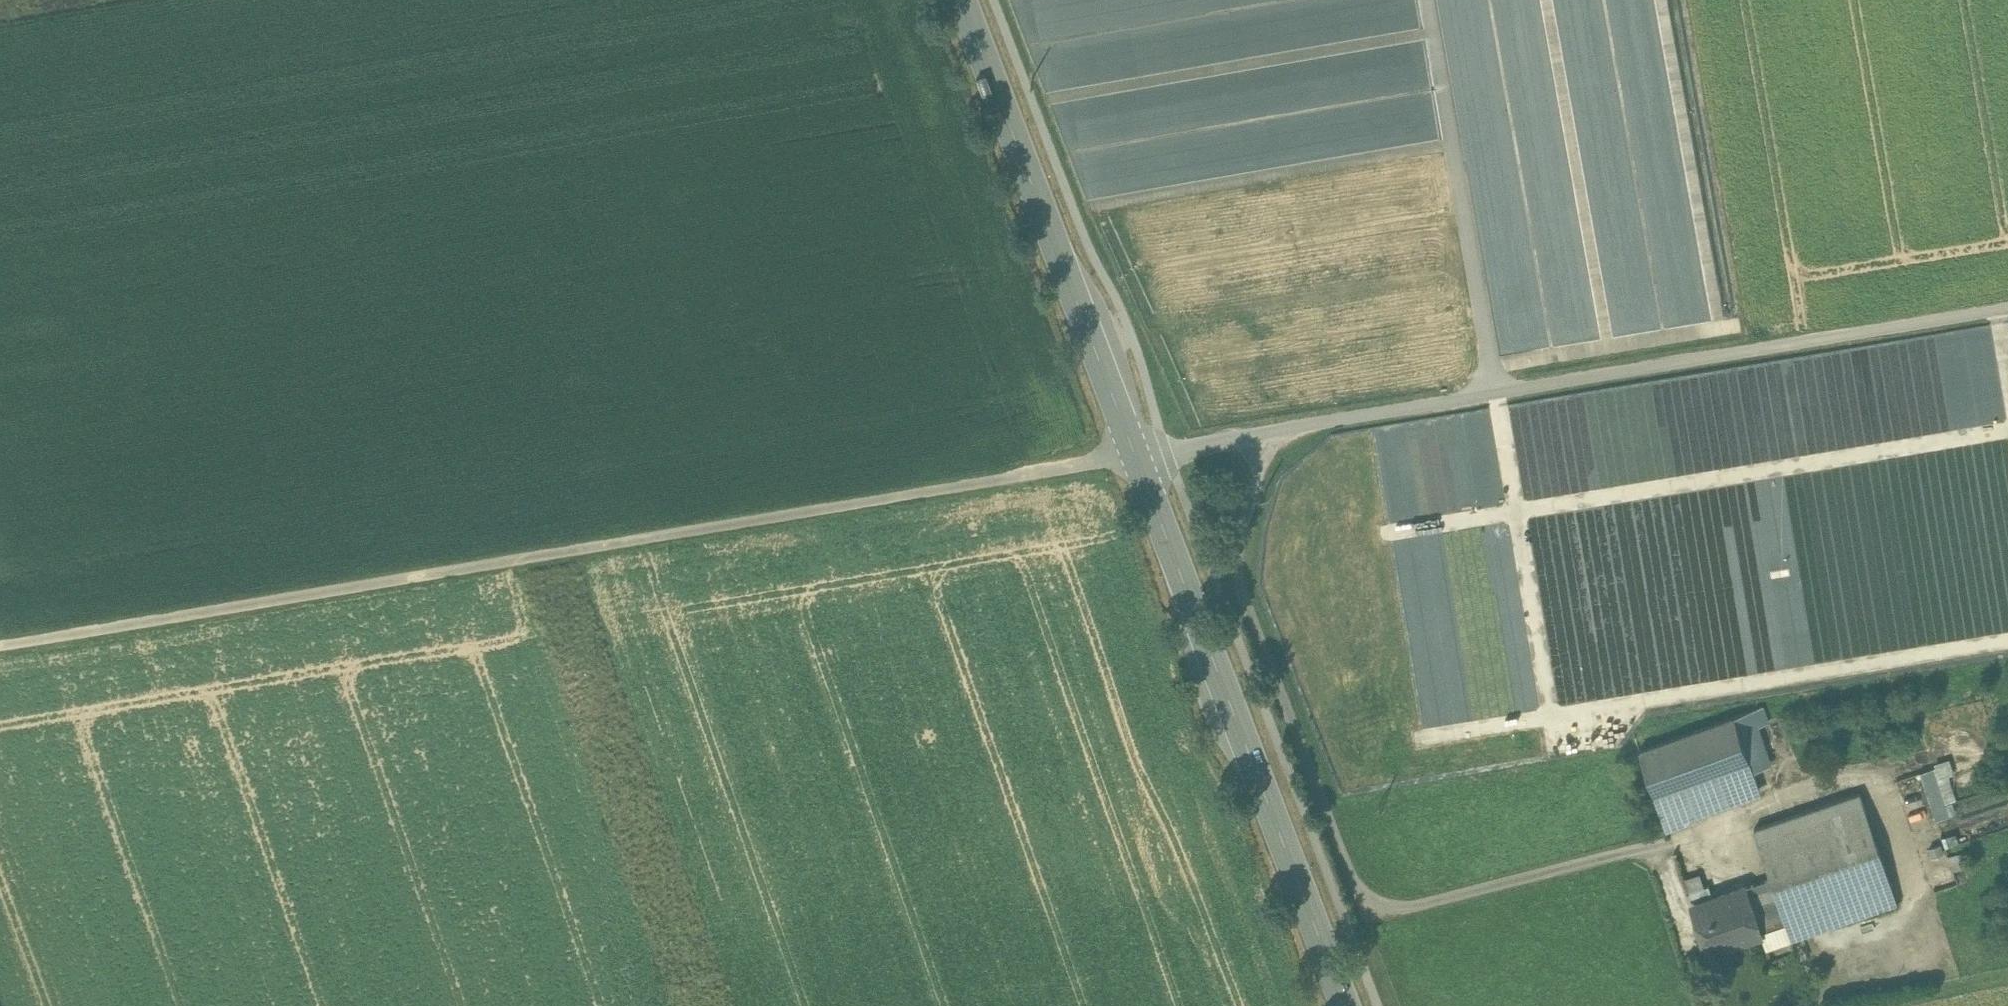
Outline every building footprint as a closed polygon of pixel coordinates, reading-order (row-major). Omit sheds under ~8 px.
[(1757,645),(1761,671),(1842,657),(1837,628),(1813,632),(1810,611),(1787,615),(1786,607),(1775,609),(1781,641),(1757,645)] [(1763,705),(1736,715),(1751,761),(1754,769),(1768,765),(1755,725),(1768,721),(1763,705)] [(1736,715),(1640,749),(1656,795),(1658,795),(1658,794),(1680,786),(1695,781),(1749,762),(1751,761),(1736,715)] [(1936,817),(1963,809),(1947,758),(1920,767),(1936,817)] [(1749,762),(1695,781),(1705,808),(1760,788),(1754,769),(1751,761),(1749,762)] [(1695,781),(1680,786),(1690,813),(1705,808),(1695,781)] [(1680,786),(1658,794),(1658,795),(1656,795),(1656,796),(1667,829),(1692,820),(1690,813),(1680,786)] [(1861,791),(1755,828),(1777,894),(1787,923),(1792,937),(1898,901),(1861,791)] [(1770,878),(1747,886),(1762,932),(1787,923),(1777,894),(1775,895),(1770,878)] [(1709,884),(1688,891),(1693,904),(1713,897),(1709,884)] [(1713,897),(1693,904),(1709,950),(1762,932),(1747,886),(1713,897)]
